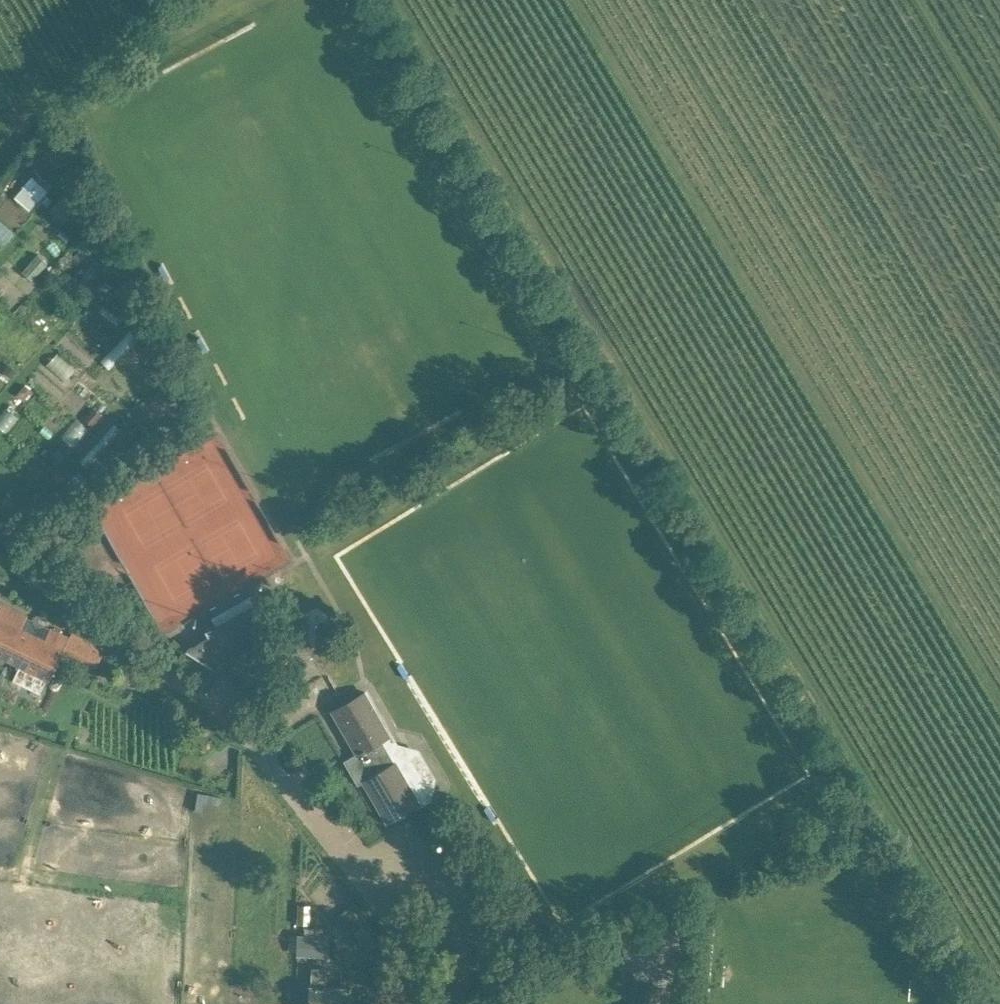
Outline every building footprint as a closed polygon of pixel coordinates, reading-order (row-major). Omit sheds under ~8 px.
[(24,185),(39,199),(40,198),(45,192),(46,191),(31,177),(24,185)] [(53,199),(45,192),(40,198),(47,205),(53,199)] [(63,198),(58,203),(65,209),(70,204),(63,198)] [(91,223),(76,209),(72,215),(87,228),(91,223)] [(107,278),(100,287),(105,292),(113,283),(107,278)] [(211,362),(216,372),(219,370),(214,360),(211,362)] [(8,364),(3,370),(12,376),(17,370),(8,364)] [(31,391),(25,385),(18,392),(24,398),(31,391)] [(94,421),(101,414),(94,408),(88,416),(94,421)] [(6,504),(3,509),(11,514),(16,506),(12,503),(6,504)] [(20,666),(49,680),(63,650),(69,638),(51,629),(46,640),(21,628),(26,617),(27,616),(0,603),(0,656),(20,666)] [(256,644),(253,608),(253,604),(252,604),(252,608),(217,628),(219,631),(210,636),(206,630),(205,630),(209,637),(187,650),(187,649),(186,650),(212,669),(213,668),(212,667),(255,643),(255,644),(256,644)] [(358,786),(358,785),(364,782),(387,823),(420,804),(419,804),(427,799),(419,786),(422,778),(412,760),(390,754),(382,740),(390,735),(365,692),(332,711),(357,753),(344,761),(358,786)] [(352,911),(341,919),(350,930),(361,922),(352,911)] [(634,946),(640,966),(683,953),(674,923),(623,938),(623,939),(631,937),(634,946)] [(298,955),(312,956),(327,956),(328,936),(299,935),(298,955)] [(342,988),(325,987),(326,968),(311,968),(310,1003),(342,1003),(342,988)] [(638,1003),(657,1003),(662,988),(644,983),(638,1003)]
